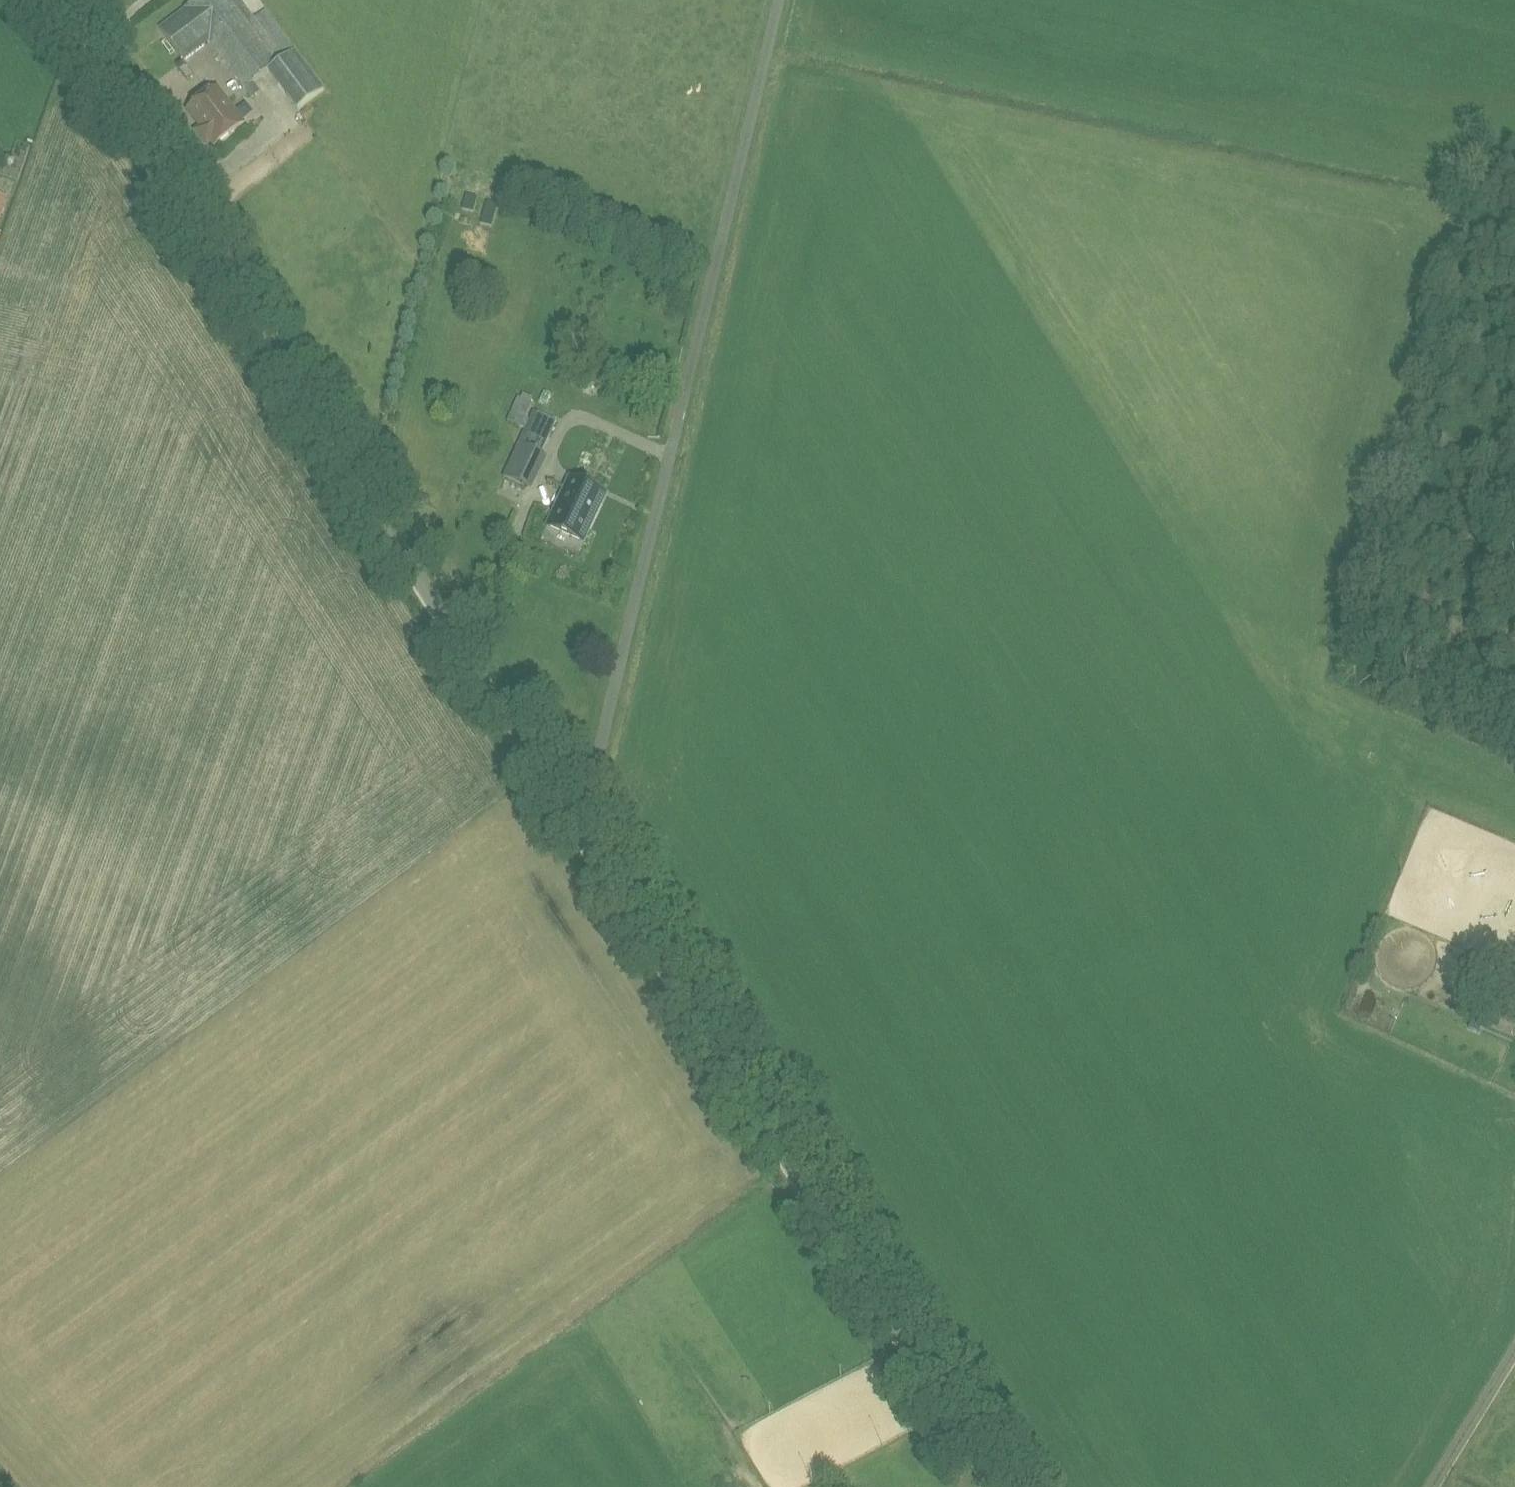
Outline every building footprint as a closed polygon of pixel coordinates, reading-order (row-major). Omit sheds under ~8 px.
[(244,88),(252,99),(261,92),(253,82),(269,70),(298,109),(324,90),(295,51),(264,9),(246,23),(228,0),(196,0),(185,8),(185,9),(160,28),(184,60),(209,41),(244,88)] [(214,145),(243,124),(217,88),(188,109),(201,127),(195,130),(205,144),(210,140),(214,145)] [(504,476),(526,486),(554,422),(532,412),(504,476)] [(603,494),(571,479),(556,513),(556,514),(551,526),(581,540),(587,527),(588,528),(603,494)]
